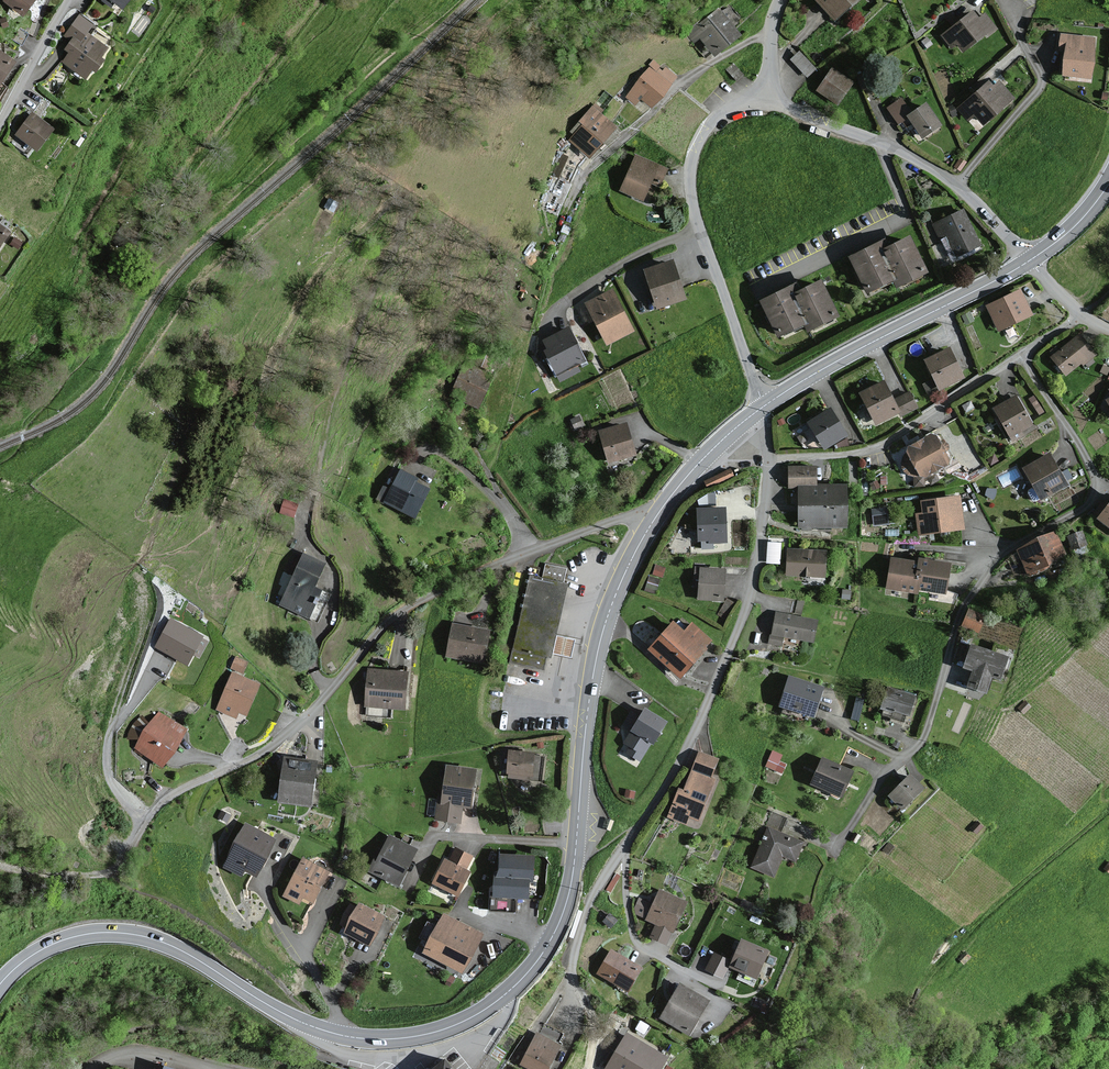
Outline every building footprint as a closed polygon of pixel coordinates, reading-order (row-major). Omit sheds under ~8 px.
[(25,13),(34,0),(7,0),(25,13)] [(833,16),(851,0),(819,0),(833,16)] [(738,36),(720,11),(689,34),(695,41),(702,36),(714,53),(738,36)] [(976,19),(970,12),(939,36),(952,53),(956,50),(960,55),(983,37),(985,39),(996,30),(983,13),(976,19)] [(93,24),(80,15),(67,34),(74,38),(67,48),(72,51),(65,62),(85,76),(106,47),(86,33),(93,24)] [(1094,39),(1061,34),(1059,50),(1066,51),(1063,74),(1088,77),(1094,39)] [(798,49),(790,57),(808,75),(817,67),(798,49)] [(0,50),(0,83),(1,83),(15,61),(0,50)] [(667,85),(650,69),(627,94),(636,102),(642,94),(652,102),(667,85)] [(851,83),(831,69),(818,89),(837,103),(851,83)] [(992,87),(988,83),(959,110),(967,119),(974,113),(983,123),(1010,98),(1005,92),(1006,91),(997,82),(992,87)] [(909,114),(901,101),(889,108),(898,123),(908,117),(920,136),(938,125),(926,104),(909,114)] [(614,127),(592,108),(581,121),(585,124),(571,140),(589,155),(614,127)] [(54,128),(33,113),(18,133),(39,147),(54,128)] [(665,168),(636,156),(623,189),(644,197),(652,177),(660,181),(665,168)] [(338,204),(329,199),(325,206),(334,211),(338,204)] [(962,211),(934,223),(941,238),(949,234),(957,254),(978,245),(962,211)] [(0,225),(0,245),(10,231),(0,225)] [(925,272),(908,238),(887,248),(883,241),(850,257),(867,291),(894,278),(897,285),(925,272)] [(671,262),(646,270),(658,306),(683,298),(671,262)] [(836,314),(820,281),(799,292),(795,284),(762,300),(779,334),(804,322),(808,328),(836,314)] [(632,332),(612,291),(587,303),(608,344),(632,332)] [(1019,291),(988,306),(1000,330),(1031,314),(1019,291)] [(585,360),(569,328),(545,340),(550,349),(546,351),(561,380),(578,372),(575,365),(585,360)] [(1093,355),(1079,336),(1052,356),(1067,375),(1093,355)] [(948,348),(928,358),(942,387),(962,377),(948,348)] [(489,376),(462,365),(450,393),(478,405),(489,376)] [(897,412),(882,382),(862,393),(877,422),(897,412)] [(916,407),(910,392),(896,398),(903,412),(916,407)] [(1015,397),(996,409),(1014,439),(1033,428),(1015,397)] [(846,434),(830,408),(808,422),(824,448),(846,434)] [(634,454),(625,424),(601,431),(609,461),(634,454)] [(917,476),(924,477),(950,463),(933,434),(909,448),(904,457),(904,465),(907,473),(917,476)] [(1049,456),(1025,469),(1042,499),(1066,486),(1049,456)] [(812,468),(789,469),(791,485),(813,484),(812,468)] [(730,470),(705,482),(708,487),(733,475),(730,470)] [(416,478),(401,471),(386,501),(415,515),(427,489),(414,483),(416,478)] [(844,487),(801,487),(801,524),(844,525),(844,487)] [(286,497),(281,511),(293,515),(298,501),(286,497)] [(958,497),(923,503),(925,513),(916,515),(920,535),(963,528),(958,497)] [(1099,517),(1108,525),(1108,504),(1099,517)] [(724,508),(698,509),(699,539),(707,539),(708,543),(726,542),(724,508)] [(886,508),(873,510),(875,524),(888,522),(886,508)] [(1079,530),(1065,532),(1067,546),(1081,545),(1079,530)] [(1053,535),(1018,551),(1028,573),(1063,558),(1053,535)] [(779,561),(780,540),(768,539),(767,561),(779,561)] [(823,553),(789,552),(789,573),(822,575),(823,553)] [(322,563),(304,555),(281,605),(315,621),(328,594),(311,587),(322,563)] [(914,592),(915,588),(919,564),(893,559),(888,587),(914,592)] [(949,564),(920,559),(919,564),(915,588),(943,593),(949,564)] [(563,583),(566,570),(546,566),(543,579),(532,577),(514,660),(544,667),(547,652),(571,657),(575,639),(556,635),(567,584),(563,583)] [(723,571),(702,570),(701,598),(721,600),(723,571)] [(984,615),(969,610),(963,626),(978,631),(984,615)] [(815,622),(779,614),(775,633),(810,641),(815,622)] [(203,636),(172,619),(158,645),(188,662),(203,636)] [(488,631),(454,624),(449,654),(482,660),(488,631)] [(710,641),(692,624),(684,633),(673,624),(651,648),(680,674),(710,641)] [(1008,656),(972,645),(966,666),(975,668),(969,685),(985,690),(990,675),(1001,679),(1008,656)] [(232,667),(244,670),(247,657),(235,654),(232,667)] [(407,673),(369,671),(367,704),(405,706),(407,673)] [(258,684),(233,674),(219,707),(235,715),(237,710),(246,713),(258,684)] [(812,715),(820,688),(790,678),(781,705),(812,715)] [(908,715),(914,696),(888,688),(882,707),(908,715)] [(628,726),(636,712),(630,708),(622,723),(628,726)] [(664,722),(647,711),(633,732),(626,743),(632,747),(628,753),(639,760),(650,743),(664,722)] [(184,730),(159,714),(137,749),(162,764),(184,730)] [(533,754),(511,752),(509,772),(531,774),(533,754)] [(781,755),(773,752),(768,766),(775,769),(781,755)] [(717,759),(701,753),(686,793),(679,791),(670,816),(685,821),(688,813),(699,817),(713,780),(710,778),(717,759)] [(851,771),(823,759),(812,783),(841,795),(851,771)] [(314,763),(286,760),(282,800),(310,803),(314,763)] [(475,770),(449,767),(446,799),(440,799),(438,818),(460,820),(462,804),(471,805),(475,770)] [(922,787),(910,775),(890,796),(903,808),(922,787)] [(273,841),(247,827),(226,867),(241,875),(245,867),(256,873),(273,841)] [(802,843),(769,830),(755,867),(774,875),(782,854),(795,859),(802,843)] [(416,849),(392,838),(383,856),(380,854),(372,870),(399,883),(416,849)] [(471,857),(457,850),(451,862),(447,860),(435,882),(458,893),(468,873),(464,870),(471,857)] [(533,858),(502,857),(501,874),(496,873),(495,894),(525,896),(526,877),(532,877),(533,858)] [(328,872),(304,860),(287,895),(299,901),(303,894),(314,900),(328,872)] [(685,901),(661,891),(655,906),(640,899),(635,911),(649,917),(648,919),(659,924),(653,937),(665,942),(670,930),(672,931),(685,901)] [(382,917),(361,906),(359,910),(351,906),(342,923),(351,927),(349,931),(369,942),(382,917)] [(479,934),(445,917),(427,952),(461,969),(479,934)] [(767,952),(743,941),(732,966),(756,976),(767,952)] [(641,968),(612,951),(599,972),(628,990),(641,968)] [(729,961),(714,954),(708,969),(722,975),(729,961)] [(707,1000),(681,986),(663,1018),(690,1032),(707,1000)] [(538,1034),(523,1063),(535,1068),(548,1068),(560,1045),(538,1034)] [(628,1035),(608,1068),(660,1068),(667,1058),(628,1035)]
